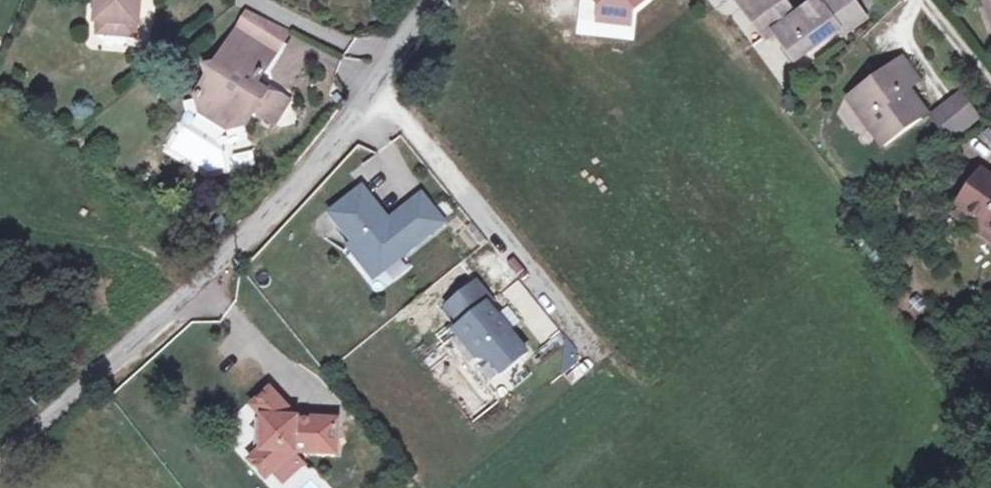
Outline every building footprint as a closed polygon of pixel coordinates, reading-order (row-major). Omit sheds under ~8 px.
[(142,0),(100,0),(98,18),(100,18),(140,21),(142,0)] [(611,29),(649,0),(589,0),(611,29)] [(804,13),(795,0),(757,0),(753,3),(775,34),(783,28),(803,58),(847,28),(850,33),(874,16),(863,0),(833,0),(830,2),(828,0),(824,0),(804,13)] [(281,23),(251,6),(220,58),(205,62),(208,76),(196,95),(203,124),(227,118),(237,123),(249,122),(257,108),(276,120),(292,94),(270,82),(265,91),(255,84),(261,75),(278,48),(269,43),(281,23)] [(140,21),(100,18),(99,31),(139,34),(140,21)] [(290,28),(281,23),(269,43),(278,48),(290,28)] [(928,79),(911,57),(857,97),(892,144),(928,115),(917,100),(915,101),(909,93),(919,85),(928,79)] [(261,75),(255,84),(265,91),(270,82),(261,75)] [(937,110),(919,85),(909,93),(915,101),(917,100),(928,115),(937,110)] [(987,113),(971,92),(942,114),(958,135),(987,113)] [(969,202),(990,218),(990,169),(969,202)] [(397,218),(393,214),(370,185),(338,211),(362,240),(366,236),(391,267),(440,228),(418,201),(397,218)] [(435,187),(418,201),(440,228),(457,214),(435,187)] [(391,267),(366,236),(362,240),(356,244),(381,275),(391,267)] [(522,279),(504,291),(540,344),(558,332),(522,279)] [(501,314),(492,303),(496,300),(481,281),(452,305),(467,323),(460,329),(482,356),(496,359),(506,371),(531,351),(514,330),(501,314)] [(501,314),(514,330),(522,322),(510,307),(501,314)] [(550,354),(556,369),(576,361),(570,346),(550,354)] [(299,416),(275,387),(257,403),(267,415),(265,446),(254,457),(269,474),(298,447),(338,449),(339,418),(299,416)]
